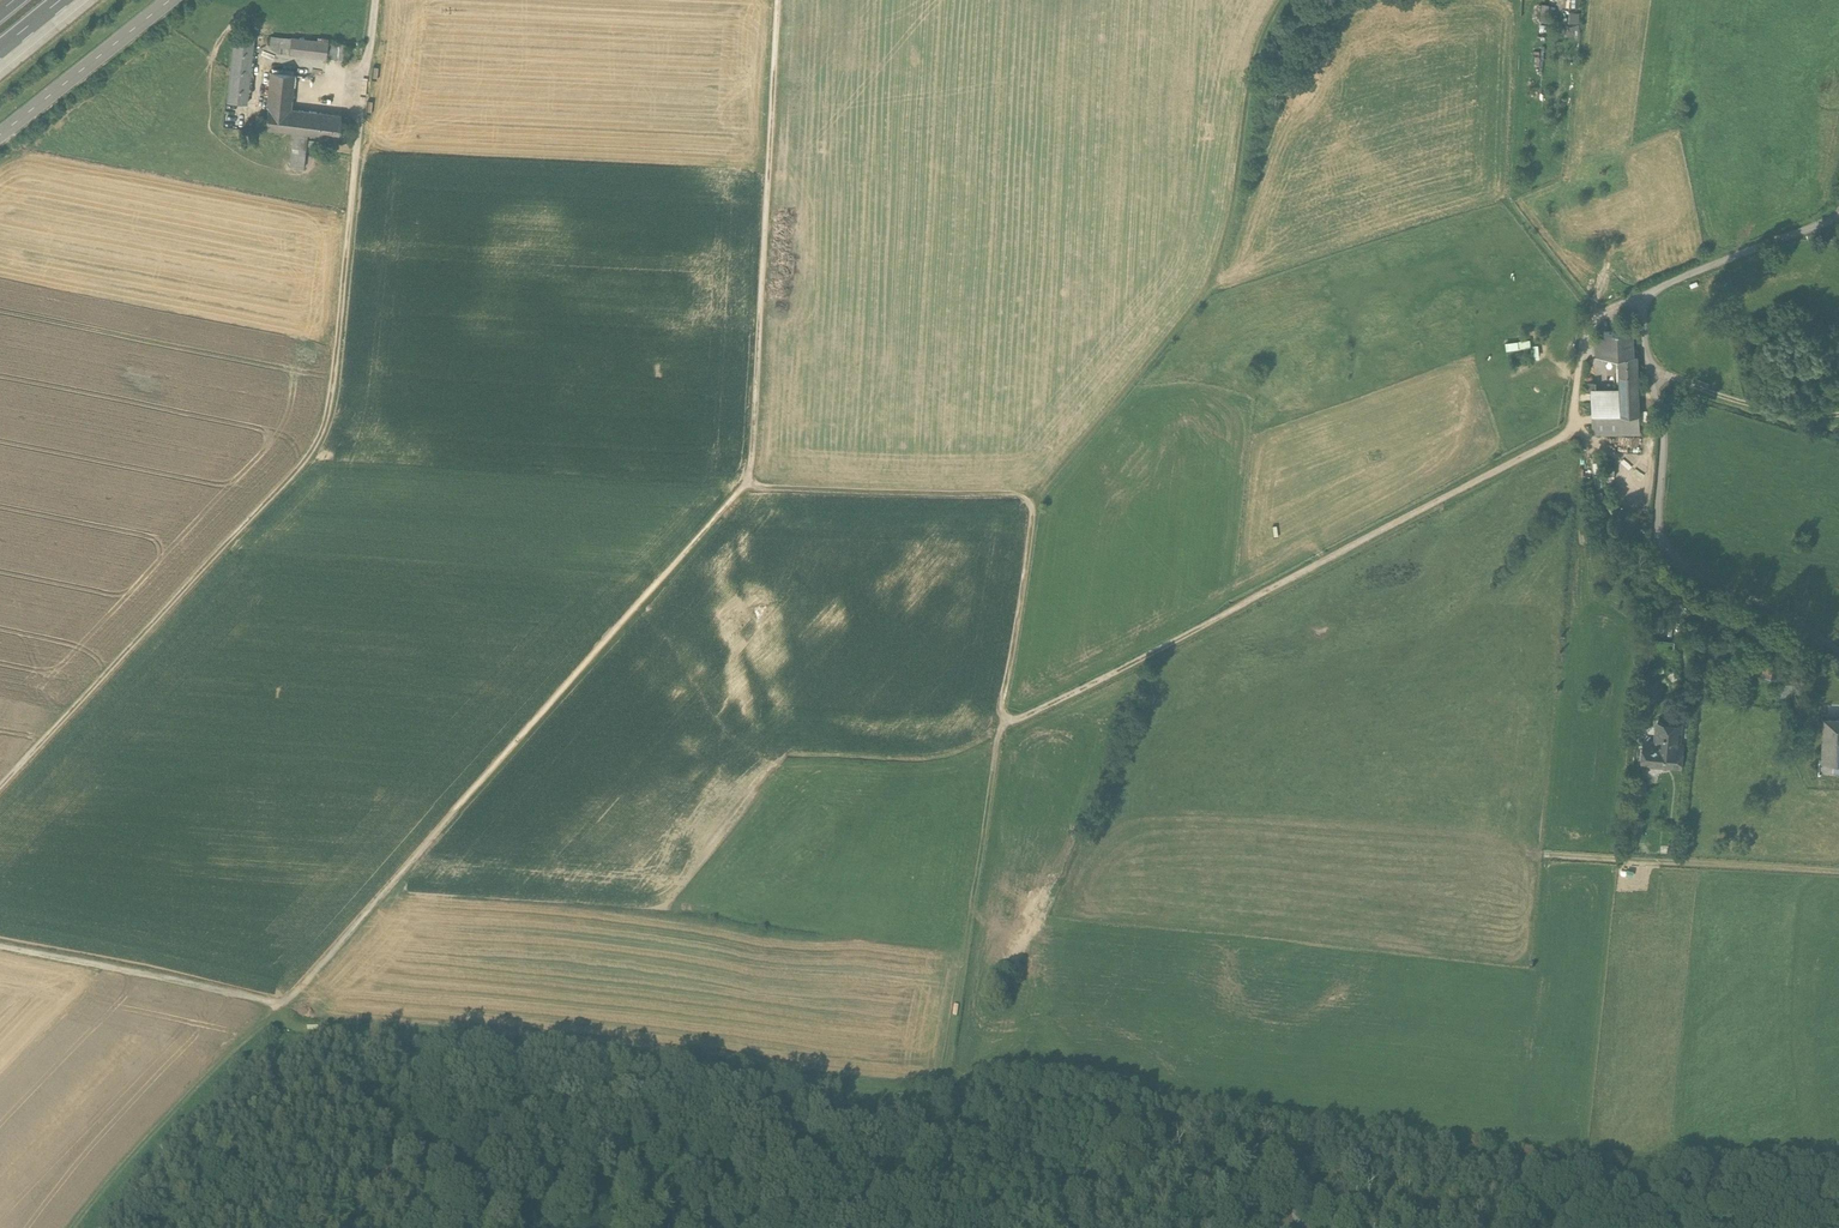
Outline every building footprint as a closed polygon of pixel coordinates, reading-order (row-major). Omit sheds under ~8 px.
[(234,35),(227,101),(247,103),(254,37),(234,35)] [(290,53),(327,57),(328,43),(292,39),(290,53)] [(345,59),(346,45),(328,43),(327,57),(345,59)] [(317,135),(320,113),(289,109),(293,74),(272,71),(265,129),(294,132),(290,167),(304,169),(308,133),(317,135)] [(340,115),(320,113),(317,135),(338,137),(340,115)] [(1621,335),(1620,329),(1613,330),(1613,335),(1605,335),(1605,343),(1606,361),(1614,361),(1614,364),(1620,364),(1620,389),(1638,388),(1637,359),(1633,359),(1632,334),(1621,335)] [(1531,341),(1507,344),(1508,352),(1532,348),(1531,341)] [(1605,343),(1596,343),(1597,362),(1606,361),(1605,343)] [(1620,396),(1591,397),(1593,441),(1640,439),(1639,393),(1620,394),(1620,396)] [(1793,684),(1783,683),(1781,699),(1792,700),(1793,684)] [(1824,717),(1823,743),(1838,743),(1838,717),(1824,717)] [(1680,726),(1659,723),(1657,744),(1651,748),(1644,747),(1642,764),(1680,768),(1682,748),(1678,748),(1680,726)] [(1823,743),(1823,762),(1834,762),(1838,763),(1838,743),(1823,743)] [(1819,762),(1818,775),(1838,776),(1838,772),(1835,772),(1834,771),(1834,762),(1823,762),(1819,762)]
